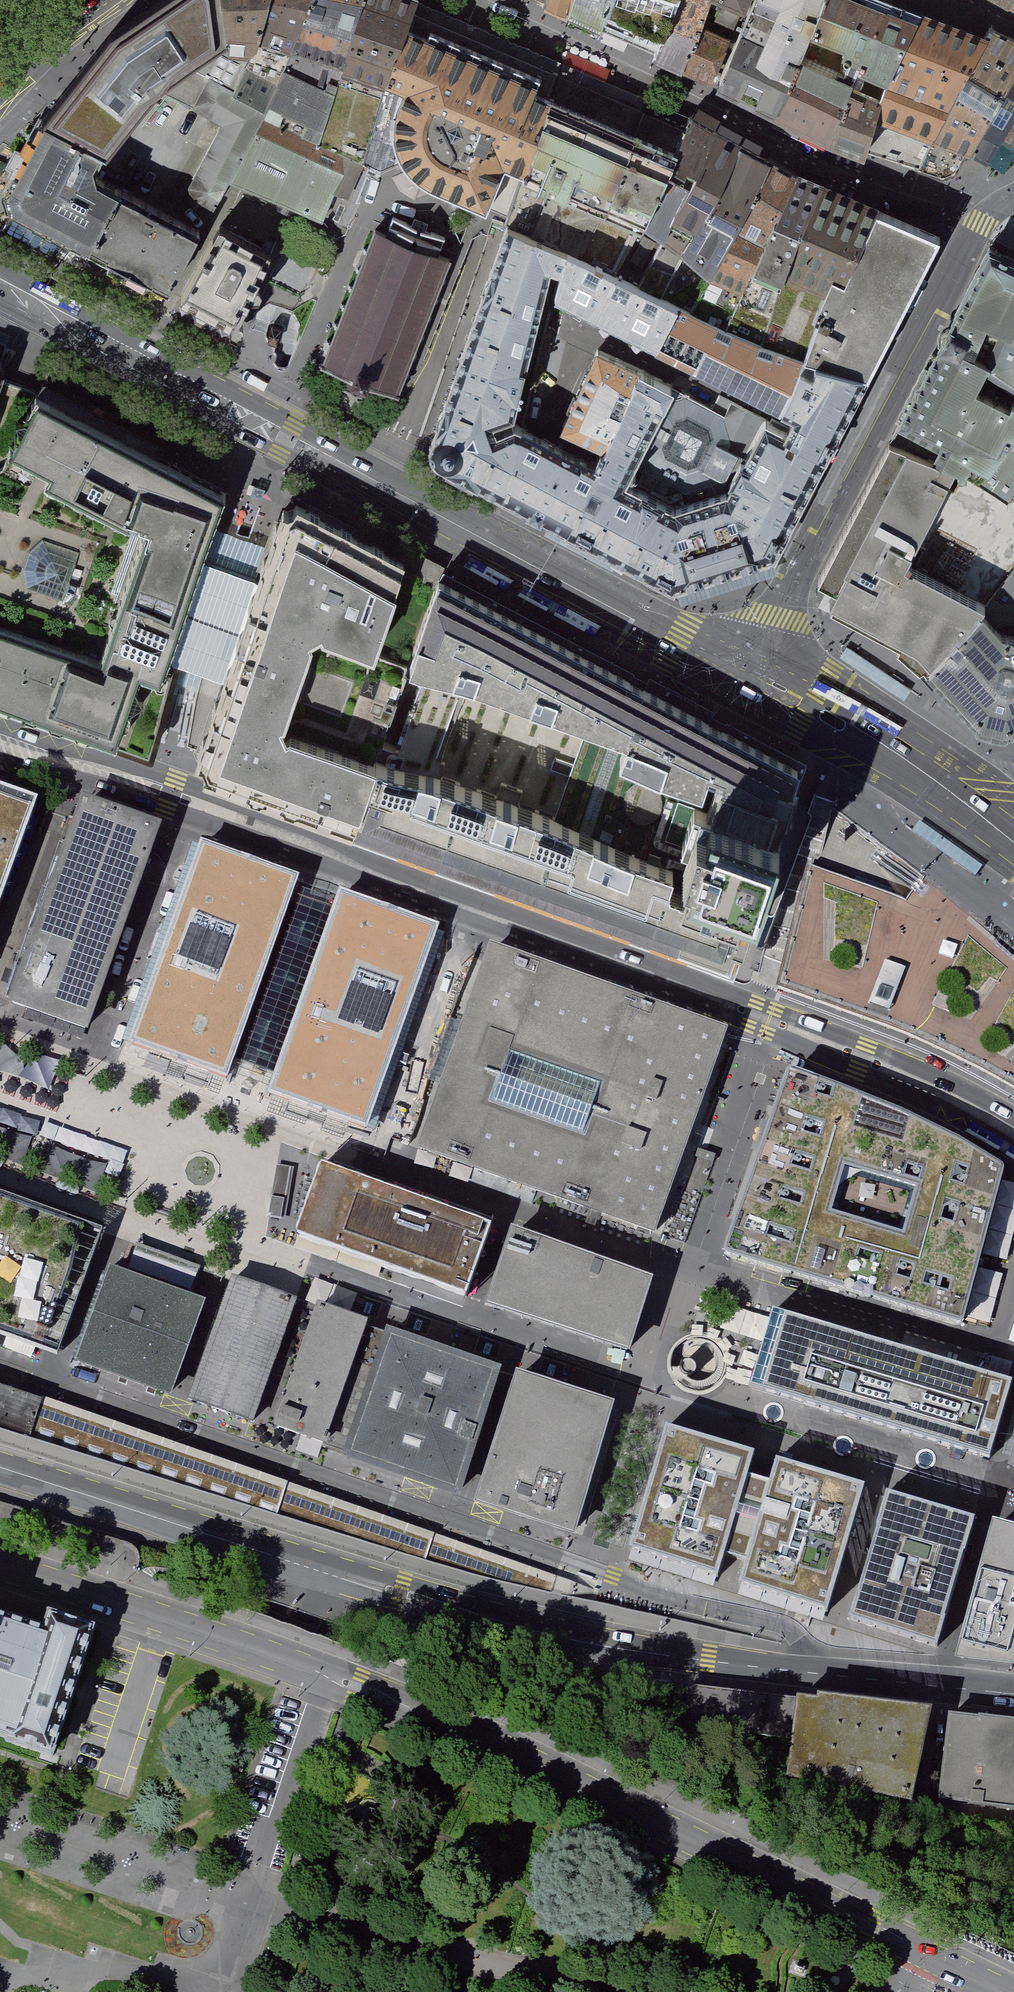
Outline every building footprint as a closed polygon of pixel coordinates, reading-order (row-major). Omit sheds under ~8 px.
[(42,119),(102,150),(107,151),(124,130),(156,88),(194,107),(198,101),(209,82),(234,95),(253,50),(229,43),(223,0),(162,0),(111,33),(69,86),(42,119)] [(267,0),(223,0),(229,43),(253,50),(267,0)] [(307,0),(267,0),(253,50),(234,95),(264,111),(307,0)] [(364,0),(307,0),(264,111),(261,117),(318,141),(364,0)] [(413,13),(416,0),(364,0),(318,141),(364,162),(382,169),(401,161),(393,143),(390,124),(394,103),(400,88),(385,82),(413,13)] [(546,7),(571,18),(577,0),(548,0),(546,7)] [(571,18),(602,31),(606,19),(613,0),(577,0),(571,18)] [(606,19),(663,43),(679,0),(613,0),(606,19)] [(663,43),(658,57),(685,70),(704,28),(711,6),(713,0),(679,0),(663,43)] [(711,6),(717,9),(714,20),(737,29),(749,0),(713,0),(711,6)] [(807,47),(827,0),(758,0),(755,9),(777,18),(758,64),(794,78),(807,47)] [(881,0),(827,0),(807,47),(865,70),(894,81),(924,16),(881,0)] [(1010,14),(1013,7),(1013,0),(982,0),(1010,14)] [(720,86),(778,114),(794,78),(758,64),(777,18),(755,9),(720,86)] [(489,206),(511,215),(559,75),(516,57),(490,46),(494,33),(440,11),(435,22),(413,13),(385,82),(400,88),(394,103),(390,124),(393,143),(401,161),(411,171),(420,179),(433,186),(488,209),(489,206)] [(894,81),(881,116),(933,136),(986,40),(924,16),(894,81)] [(732,40),(704,28),(685,70),(713,82),(732,40)] [(986,40),(933,136),(967,148),(969,150),(996,105),(1013,73),(1013,41),(992,30),(986,40)] [(865,70),(807,47),(794,78),(778,114),(833,141),(865,154),(881,116),(894,81),(865,70)] [(1010,115),(1013,108),(1013,73),(996,105),(1010,115)] [(553,227),(601,93),(559,75),(511,215),(553,227)] [(227,181),(261,117),(264,111),(234,95),(209,82),(198,101),(229,118),(192,187),(196,205),(212,212),(227,181)] [(591,246),(647,112),(601,93),(553,227),(575,238),(591,246)] [(1010,115),(996,105),(969,150),(988,159),(1003,133),(1010,115)] [(1010,115),(1003,133),(1013,140),(1013,108),(1010,115)] [(627,264),(689,130),(647,112),(591,246),(627,264)] [(918,170),(933,136),(881,116),(865,154),(918,170)] [(349,201),(364,162),(318,141),(261,117),(227,181),(321,222),(334,195),(349,201)] [(6,188),(92,173),(102,150),(42,119),(6,188)] [(648,275),(717,134),(694,121),(689,130),(653,210),(627,264),(648,275)] [(688,252),(741,147),(717,134),(648,275),(671,286),(688,252)] [(955,174),(967,148),(933,136),(918,170),(943,178),(955,174)] [(713,276),(771,162),(741,147),(688,252),(713,276)] [(735,316),(799,177),(771,162),(713,276),(701,300),(735,316)] [(87,248),(120,187),(92,173),(6,188),(12,208),(87,248)] [(790,270),(824,188),(799,177),(735,316),(760,328),(765,330),(790,270)] [(87,248),(169,290),(200,230),(120,187),(87,248)] [(811,279),(847,197),(824,188),(790,270),(811,279)] [(849,282),(882,214),(847,197),(811,279),(831,289),(837,277),(849,282)] [(812,352),(809,358),(871,376),(943,239),(882,214),(849,282),(837,277),(831,289),(822,310),(826,312),(812,352)] [(553,227),(511,215),(485,295),(539,311),(552,265),(564,268),(575,238),(553,227)] [(394,217),(387,235),(376,230),(324,365),(398,393),(451,259),(440,255),(446,238),(428,231),(430,225),(415,219),(413,225),(394,217)] [(220,226),(181,297),(238,326),(251,297),(272,253),(220,226)] [(564,268),(557,294),(660,347),(685,293),(671,286),(648,275),(627,264),(591,246),(575,238),(564,268)] [(991,248),(976,277),(932,361),(893,434),(957,471),(975,481),(1013,430),(1013,259),(991,248)] [(734,382),(760,328),(735,316),(701,300),(685,293),(660,347),(734,382)] [(511,412),(539,311),(485,295),(439,426),(440,431),(434,440),(434,450),(439,459),(505,494),(525,426),(518,423),(508,427),(502,417),(511,412)] [(760,328),(734,382),(786,407),(809,358),(812,352),(765,330),(760,328)] [(608,447),(642,372),(600,351),(565,426),(608,447)] [(809,358),(786,407),(798,415),(794,424),(790,432),(831,453),(836,444),(871,376),(809,358)] [(716,498),(731,495),(768,422),(732,405),(727,415),(642,372),(608,447),(599,466),(629,482),(637,468),(688,493),(713,487),(716,498)] [(7,461),(39,402),(0,381),(0,473),(7,461)] [(46,388),(39,402),(165,469),(172,455),(46,388)] [(144,533),(209,568),(232,504),(165,469),(39,402),(7,461),(144,533)] [(790,432),(768,422),(731,495),(716,498),(678,507),(629,482),(599,466),(571,528),(627,558),(677,585),(774,553),(803,503),(805,499),(831,453),(790,432)] [(535,432),(525,426),(505,494),(517,499),(571,528),(599,466),(535,432)] [(975,481),(1005,500),(1013,488),(1013,430),(975,481)] [(893,434),(885,450),(865,490),(837,544),(820,577),(840,588),(832,605),(886,633),(904,642),(901,645),(926,669),(929,666),(999,595),(1013,575),(1013,488),(1005,500),(975,481),(957,471),(893,434)] [(104,649),(144,533),(7,461),(0,473),(0,613),(104,649)] [(370,645),(402,562),(347,534),(293,508),(290,516),(283,518),(275,515),(252,583),(225,661),(190,757),(197,760),(200,768),(352,823),(374,757),(274,718),(308,623),(370,645)] [(209,568),(144,533),(104,649),(0,613),(0,702),(145,754),(183,646),(209,568)] [(274,718),(374,757),(393,708),(410,660),(440,580),(402,562),(370,645),(308,623),(274,718)] [(183,646),(203,653),(225,661),(252,583),(231,576),(209,568),(183,646)] [(999,595),(929,666),(955,696),(982,727),(1013,736),(1013,575),(999,595)] [(726,795),(788,816),(800,773),(652,694),(528,627),(440,580),(410,660),(470,680),(493,688),(544,706),(595,724),(633,736),(626,755),(728,790),(726,795)] [(393,708),(453,728),(470,680),(410,660),(393,708)] [(453,728),(393,708),(374,757),(435,778),(453,728)] [(562,821),(701,869),(709,846),(698,842),(715,791),(726,795),(728,790),(626,755),(633,736),(595,724),(589,743),(571,795),(562,821)] [(701,869),(562,821),(498,799),(435,778),(374,757),(352,823),(370,830),(412,844),(432,851),(584,903),(739,956),(762,890),(701,869)] [(166,819),(82,789),(7,997),(91,1027),(166,819)] [(709,846),(701,869),(762,890),(788,816),(726,795),(715,791),(698,842),(709,846)] [(0,794),(0,902),(34,806),(0,794)] [(305,889),(202,851),(129,1047),(233,1084),(305,889)] [(924,877),(917,887),(905,903),(871,891),(811,870),(786,995),(868,1025),(877,1029),(918,1044),(968,1068),(1013,980),(1013,958),(992,937),(943,893),(924,877)] [(305,889),(233,1084),(271,1098),(342,902),(305,889)] [(445,938),(342,902),(271,1098),(374,1134),(383,1110),(445,938)] [(430,1155),(658,1235),(659,1233),(690,1145),(693,1137),(727,1040),(498,960),(464,1057),(438,1131),(430,1155)] [(49,1086),(56,1060),(0,1046),(0,1073),(49,1086)] [(898,1308),(953,1324),(959,1323),(965,1316),(978,1267),(981,1254),(1000,1179),(1001,1176),(951,1144),(893,1116),(787,1073),(726,1249),(725,1254),(728,1258),(794,1277),(835,1290),(898,1308)] [(22,1156),(35,1124),(0,1108),(0,1147),(22,1156)] [(60,1133),(58,1144),(93,1152),(96,1140),(60,1133)] [(52,1145),(45,1165),(96,1184),(103,1164),(52,1145)] [(294,1167),(276,1164),(267,1216),(285,1219),(294,1167)] [(298,1234),(466,1293),(490,1225),(322,1166),(298,1234)] [(47,1352),(56,1355),(101,1232),(0,1195),(0,1335),(47,1352)] [(486,1305),(629,1352),(653,1278),(511,1231),(486,1305)] [(206,1297),(109,1263),(92,1311),(74,1361),(170,1395),(189,1344),(206,1297)] [(294,1302),(231,1279),(187,1400),(221,1412),(250,1422),(294,1302)] [(364,1323),(315,1307),(274,1426),(322,1442),(364,1323)] [(773,1314),(751,1386),(835,1411),(958,1448),(989,1457),(1011,1385),(773,1314)] [(457,1493),(499,1370),(387,1332),(364,1323),(322,1442),(321,1446),(345,1454),(365,1461),(441,1487),(457,1493)] [(613,1404),(515,1373),(476,1497),(526,1514),(573,1530),(613,1404)] [(41,1401),(0,1387),(0,1430),(27,1438),(41,1401)] [(593,1594),(594,1588),(41,1401),(27,1438),(294,1520),(492,1581),(557,1595),(591,1603),(593,1594)] [(751,1456),(663,1430),(628,1550),(716,1576),(723,1551),(747,1470),(751,1456)] [(862,1492),(777,1466),(774,1478),(749,1559),(741,1585),(825,1611),(862,1492)] [(723,1551),(749,1559),(774,1478),(747,1470),(723,1551)] [(971,1522),(885,1497),(849,1621),(935,1646),(971,1522)] [(992,1525),(957,1656),(1013,1661),(1013,1531),(992,1525)] [(53,1766),(97,1634),(0,1603),(0,1748),(53,1766)] [(805,1706),(690,1691),(685,1726),(800,1741),(805,1706)] [(915,1808),(931,1716),(827,1704),(827,1708),(805,1706),(800,1741),(792,1783),(915,1808)] [(1013,1824),(1013,1726),(951,1718),(938,1813),(946,1815),(1013,1824)]
